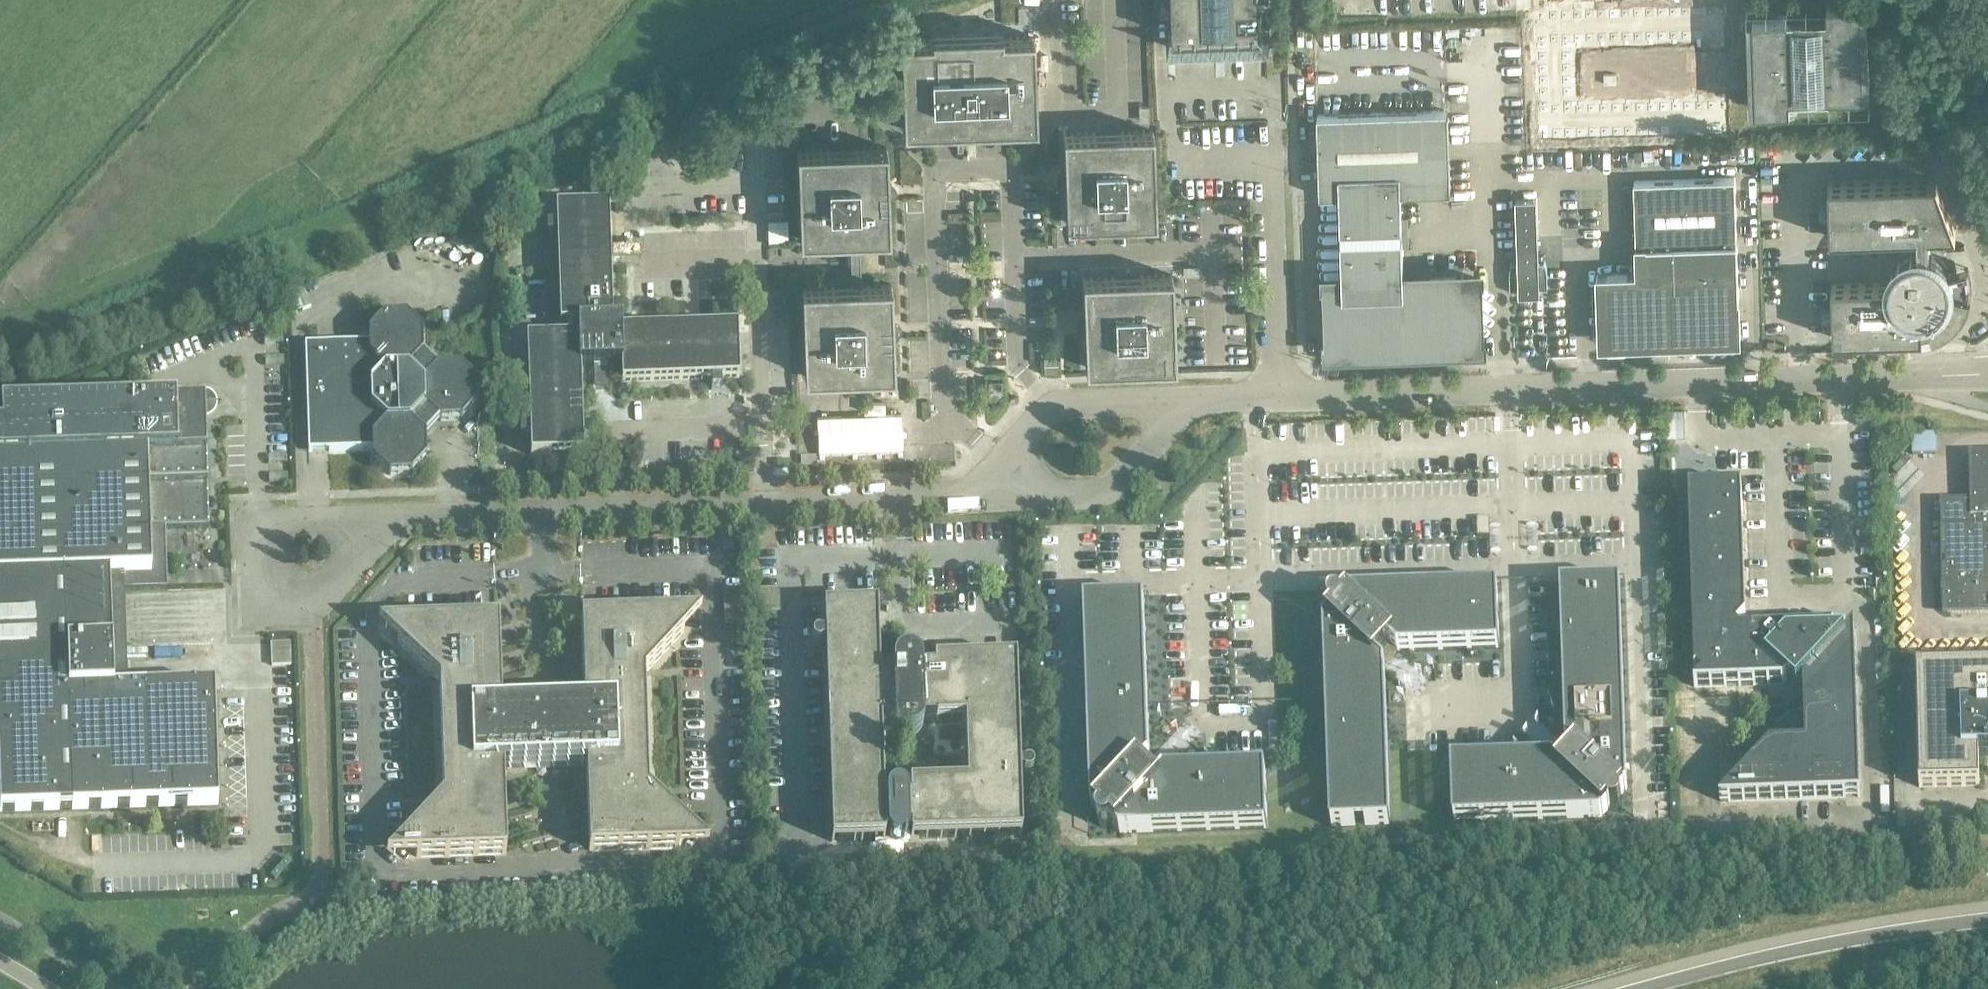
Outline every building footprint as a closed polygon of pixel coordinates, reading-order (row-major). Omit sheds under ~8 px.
[(1176,35),(1264,33),(1263,0),(1174,0),(1176,35)] [(1827,14),(1753,16),(1756,108),(1791,107),(1790,95),(1870,92),(1867,1),(1827,2),(1827,14)] [(1723,12),(1543,16),(1544,40),(1725,35),(1723,12)] [(904,129),(983,126),(1037,124),(1034,35),(901,39),(904,129)] [(1208,51),(1208,39),(1186,38),(1185,50),(1208,51)] [(1567,45),(1544,46),(1544,104),(1568,103),(1567,45)] [(1727,106),(1544,110),(1545,134),(1727,130),(1727,106)] [(1449,111),(1318,115),(1321,196),(1340,195),(1343,281),(1331,282),(1333,348),(1434,345),(1442,343),(1448,341),(1452,339),(1456,337),(1459,334),(1463,331),(1467,327),(1469,323),(1473,318),(1475,312),(1477,307),(1478,300),(1477,277),(1404,279),(1402,193),(1451,191),(1449,111)] [(1064,132),(1067,222),(1156,219),(1153,129),(1064,132)] [(890,235),(888,178),(887,146),(798,149),(801,238),(851,237),(852,285),(802,286),(806,376),(895,372),(892,283),(862,284),(860,236),(890,235)] [(1635,181),(1638,273),(1597,274),(1598,306),(1608,305),(1609,335),(1658,334),(1659,344),(1740,341),(1735,178),(1635,181)] [(1938,257),(1930,253),(1930,233),(1957,232),(1937,179),(1829,183),(1831,236),(1917,233),(1918,256),(1917,256),(1914,257),(1910,258),(1907,259),(1905,261),(1903,263),(1901,265),(1897,270),(1896,272),(1896,274),(1895,276),(1895,281),(1832,284),(1834,337),(1924,334),(1923,328),(1934,326),(1941,323),(1948,319),(1954,313),(1959,307),(1963,300),(1965,294),(1965,292),(1951,288),(1951,280),(1949,271),(1945,263),(1938,257)] [(1519,262),(1513,262),(1511,269),(1511,276),(1511,288),(1520,288),(1520,295),(1540,295),(1540,287),(1548,287),(1548,274),(1547,268),(1545,262),(1539,262),(1537,198),(1516,199),(1519,262)] [(711,379),(711,382),(711,389),(722,389),(721,379),(739,378),(738,326),(622,330),(622,321),(612,321),(608,205),(555,207),(556,225),(546,225),(546,235),(556,235),(560,324),(565,324),(565,336),(526,337),(529,427),(519,427),(519,437),(530,437),(530,455),(583,453),(580,366),(593,366),(594,380),(609,380),(608,365),(622,365),(622,382),(711,379)] [(1076,223),(1076,237),(1100,237),(1100,223),(1076,223)] [(769,253),(788,254),(789,232),(769,231),(769,253)] [(1176,363),(1174,315),(1172,274),(1083,277),(1086,366),(1176,363)] [(477,404),(476,382),(476,381),(460,366),(437,367),(423,353),(422,331),(406,316),(383,316),(368,333),(369,343),(304,345),(308,452),(372,450),(372,460),(389,475),(411,474),(426,458),(425,436),(439,421),(461,421),(477,404)] [(1058,355),(1044,356),(1045,371),(1059,370),(1058,355)] [(1003,396),(1003,382),(1003,380),(989,380),(989,396),(1003,396)] [(218,805),(214,688),(113,691),(112,649),(125,649),(124,592),(167,590),(165,529),(208,528),(205,414),(194,403),(1,410),(1,427),(0,429),(0,812),(218,805)] [(1672,423),(1671,447),(1685,448),(1686,423),(1672,423)] [(1987,610),(1987,454),(1970,455),(1971,500),(1940,501),(1943,611),(1987,610)] [(1892,486),(1903,494),(1915,477),(1903,469),(1892,486)] [(1719,489),(1712,483),(1690,505),(1699,672),(1700,671),(1706,676),(1697,685),(1787,683),(1790,680),(1800,689),(1807,682),(1807,711),(1801,712),(1796,714),(1791,716),(1787,718),(1783,723),(1779,728),(1776,734),(1775,739),(1774,746),(1773,746),(1754,766),(1743,766),(1743,776),(1721,800),(1848,797),(1861,782),(1855,628),(1846,636),(1812,638),(1812,630),(1746,633),(1742,637),(1736,632),(1747,620),(1742,488),(1719,489)] [(1573,752),(1561,764),(1560,766),(1553,759),(1451,762),(1453,822),(1601,818),(1608,809),(1611,811),(1614,812),(1618,811),(1619,810),(1621,809),(1622,806),(1623,802),(1622,800),(1620,797),(1628,789),(1621,584),(1561,586),(1566,746),(1573,752)] [(1378,659),(1389,647),(1391,645),(1398,652),(1500,648),(1498,588),(1350,593),(1343,601),(1341,600),(1338,600),(1336,600),(1334,601),(1332,602),(1331,604),(1330,607),(1330,609),(1330,611),(1331,613),(1324,621),(1330,827),(1391,825),(1385,665),(1378,659)] [(1143,766),(1150,759),(1145,600),(1085,602),(1091,807),(1099,814),(1098,817),(1097,819),(1098,821),(1098,824),(1100,826),(1101,827),(1103,828),(1106,828),(1109,828),(1112,826),(1120,834),(1268,829),(1265,769),(1163,772),(1157,779),(1143,766)] [(898,665),(898,679),(879,679),(877,614),(870,614),(870,607),(831,609),(831,615),(824,616),(825,638),(821,638),(819,637),(817,637),(814,638),(812,640),(812,643),(812,644),(813,646),(815,648),(818,648),(820,648),(821,647),(825,647),(832,835),(839,835),(839,842),(878,840),(878,833),(918,832),(918,839),(1015,835),(1014,828),(1021,828),(1019,777),(1024,777),(1026,778),(1029,778),(1031,776),(1032,774),(1033,772),(1032,771),(1031,768),(1029,767),(1027,767),(1025,767),(1023,768),(1019,768),(1016,667),(1009,667),(1008,660),(941,662),(941,670),(934,670),(934,677),(915,678),(915,664),(898,665)] [(501,707),(498,620),(408,623),(398,642),(438,681),(442,797),(404,839),(416,857),(506,854),(503,767),(586,764),(589,851),(679,848),(690,829),(649,790),(645,674),(683,632),(671,614),(581,617),(584,704),(501,707)] [(290,679),(291,654),(270,653),(269,678),(290,679)] [(1980,786),(1979,756),(1987,756),(1987,667),(1917,669),(1920,787),(1980,786)]
